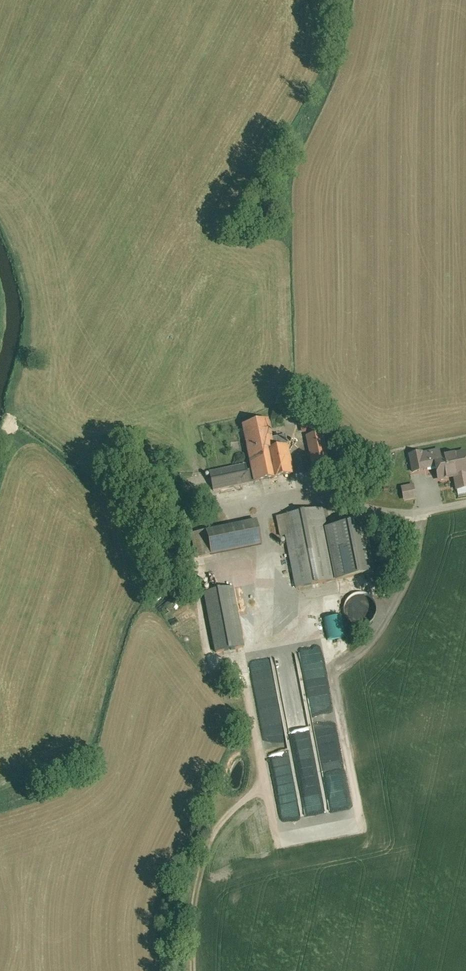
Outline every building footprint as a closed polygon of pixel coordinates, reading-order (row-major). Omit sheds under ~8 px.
[(312,417),(300,420),(303,434),(316,431),(312,417)] [(240,426),(252,482),(288,475),(280,436),(269,438),(266,421),(240,426)] [(318,436),(304,440),(313,477),(327,473),(318,436)] [(441,461),(439,453),(418,457),(422,480),(439,477),(441,488),(465,483),(465,457),(441,461)] [(206,471),(211,491),(246,483),(242,464),(206,471)] [(401,489),(405,503),(419,499),(415,485),(401,489)] [(320,512),(278,520),(292,593),(374,577),(364,526),(324,534),(320,512)] [(196,531),(201,558),(262,548),(257,521),(196,531)] [(243,649),(234,591),(209,595),(218,653),(243,649)] [(374,612),(374,609),(374,605),(373,602),(371,599),(368,596),(366,594),(363,592),(359,591),(355,591),(352,592),(348,593),(346,594),(343,596),(341,600),(339,603),(338,606),(338,610),(338,613),(340,617),(341,619),(343,622),(347,625),(350,627),(354,627),(356,628),(361,627),(364,626),(366,625),(369,622),(371,619),(373,616),(374,612)] [(318,614),(302,616),(308,656),(323,653),(318,614)] [(314,675),(327,672),(324,661),(311,664),(314,675)]
